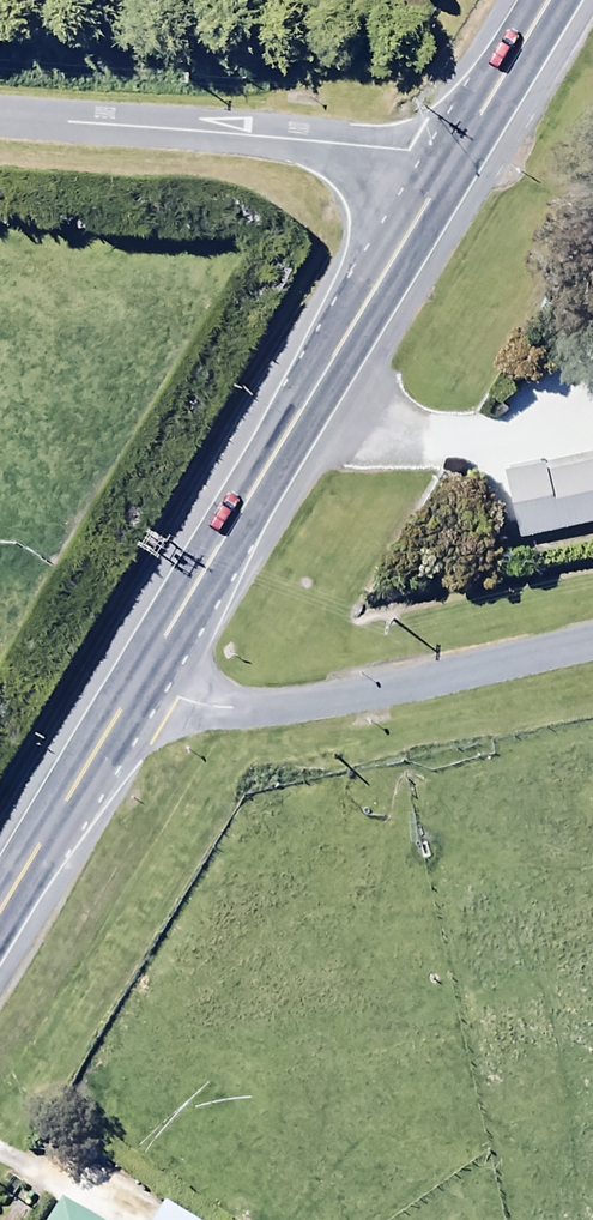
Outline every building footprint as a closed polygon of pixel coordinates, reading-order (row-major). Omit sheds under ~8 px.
[(331,10),(337,0),(316,0),(331,10)] [(502,478),(516,537),(592,519),(592,457),(502,478)]
